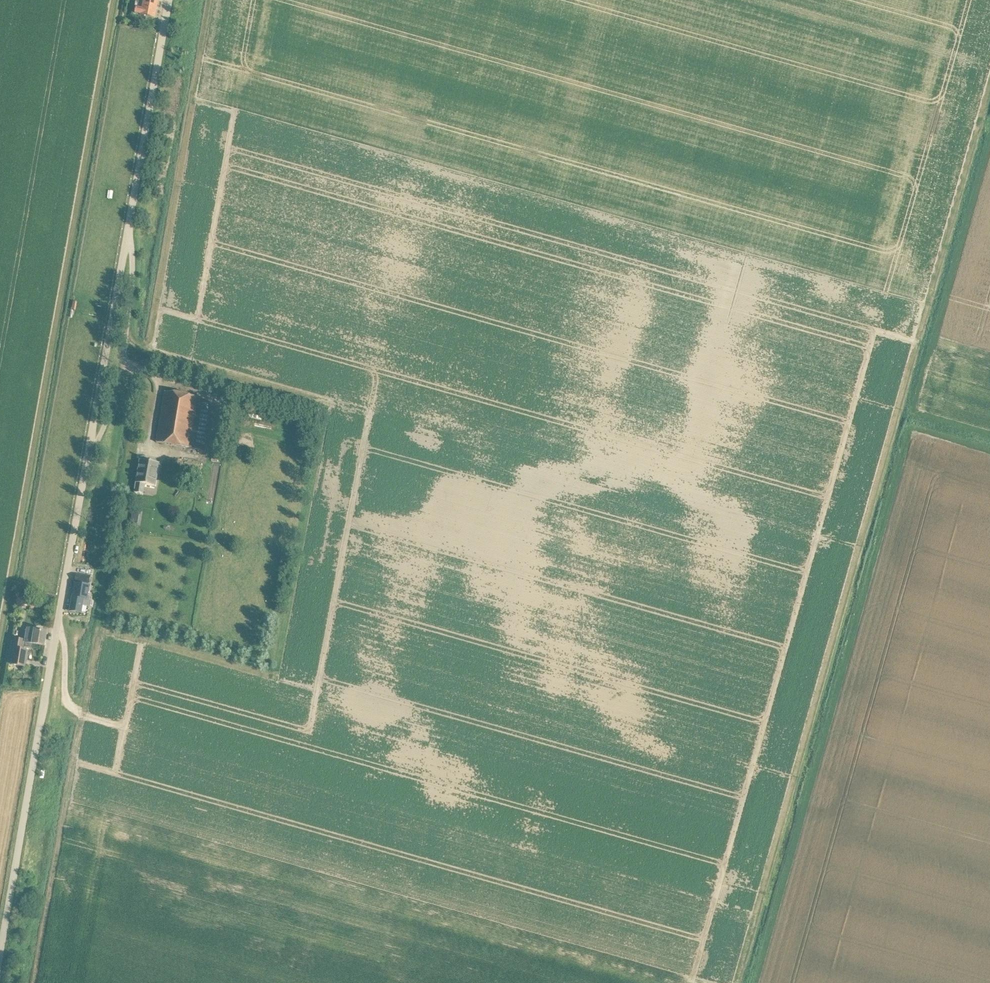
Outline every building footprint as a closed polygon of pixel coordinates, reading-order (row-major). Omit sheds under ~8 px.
[(145,16),(155,18),(158,0),(143,0),(142,7),(136,6),(135,14),(145,16)] [(202,449),(208,408),(196,407),(198,397),(175,393),(165,392),(157,443),(160,443),(202,449)] [(157,487),(161,464),(140,460),(135,491),(143,492),(145,485),(157,487)] [(89,584),(91,577),(77,575),(76,582),(89,584)] [(88,618),(90,606),(92,600),(87,599),(89,587),(75,584),(73,597),(70,615),(88,618)] [(45,646),(47,632),(27,629),(25,639),(23,639),(23,640),(16,639),(12,665),(25,667),(28,651),(25,650),(25,647),(32,649),(33,644),(45,646)]
